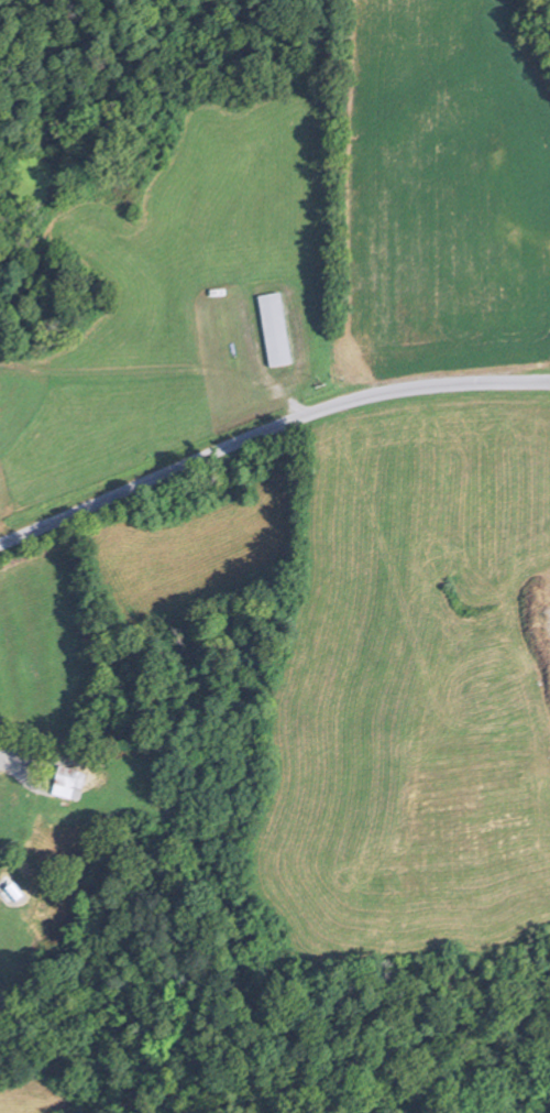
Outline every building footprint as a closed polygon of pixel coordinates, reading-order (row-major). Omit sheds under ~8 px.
[(290,367),(279,296),(257,300),(267,370),(290,367)] [(49,785),(77,793),(83,775),(54,767),(49,785)]
